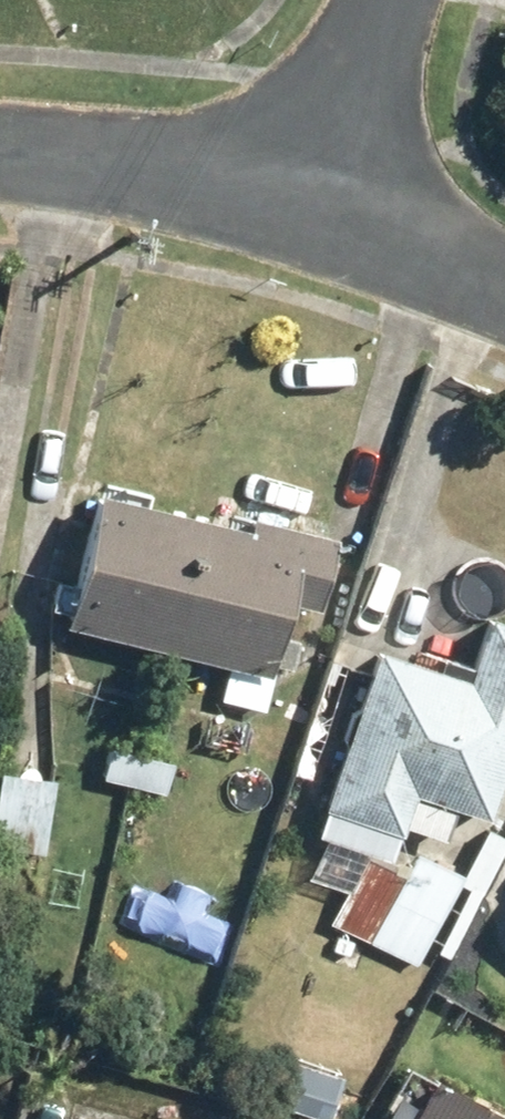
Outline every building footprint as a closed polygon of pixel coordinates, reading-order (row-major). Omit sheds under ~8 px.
[(254,527),(103,490),(70,622),(280,675),(299,597),(323,603),(340,536),(257,515),(254,527)] [(495,612),(477,664),(447,654),(442,668),(383,649),(321,831),(395,856),(418,791),(491,816),(504,774),(504,615),(495,612)] [(346,1072),(294,1056),(280,1102),(331,1118),(346,1072)] [(440,1070),(414,1118),(504,1118),(504,1105),(440,1070)]
